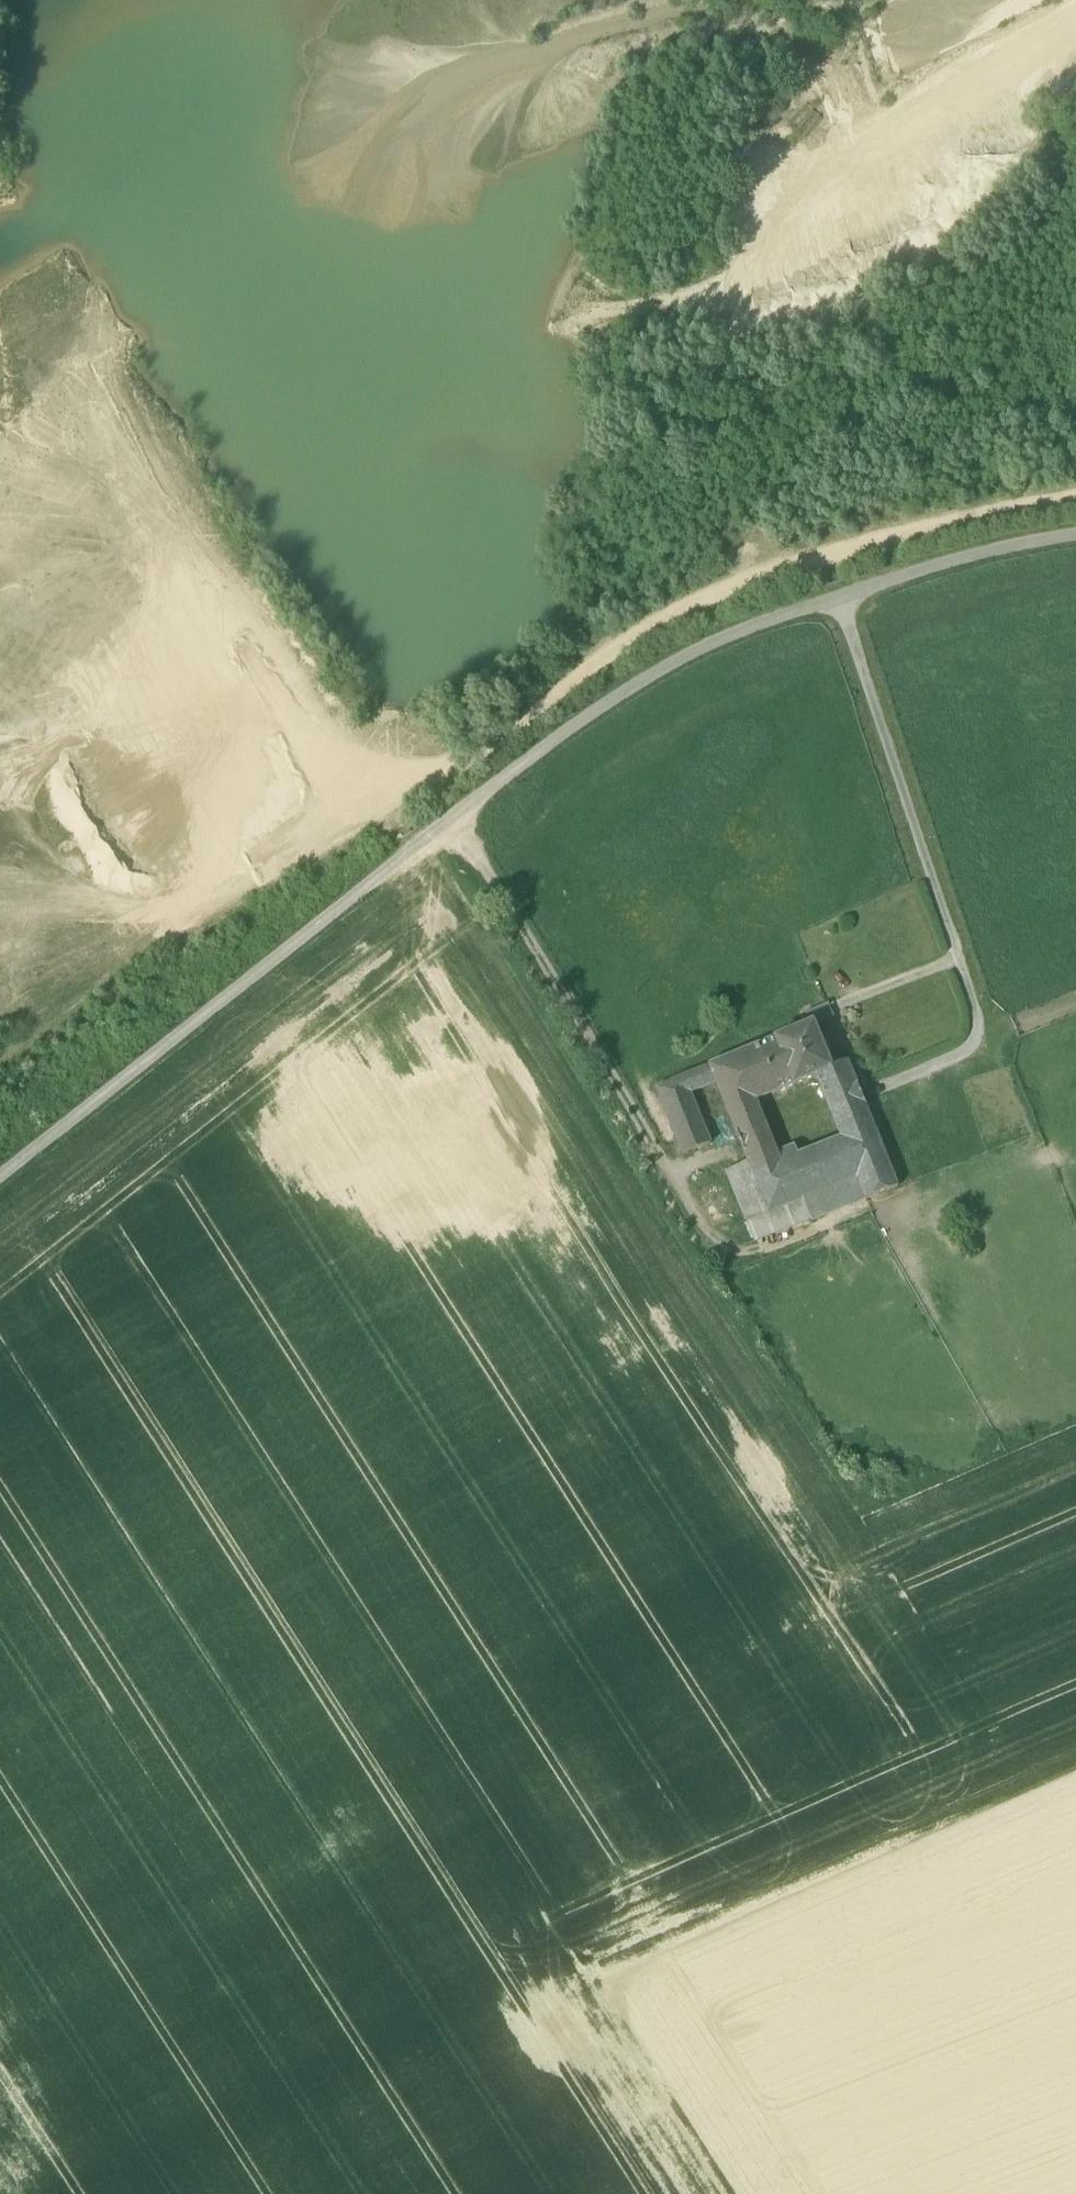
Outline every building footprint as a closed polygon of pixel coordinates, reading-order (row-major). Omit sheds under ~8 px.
[(806,1013),(811,1025),(834,1016),(829,1004),(806,1013)] [(776,1039),(795,1086),(816,1077),(833,1070),(832,1068),(814,1024),(811,1025),(776,1039)] [(716,1083),(738,1136),(766,1124),(756,1101),(795,1086),(776,1039),(710,1066),(716,1083)] [(816,1077),(826,1100),(858,1087),(848,1062),(832,1068),(833,1070),(816,1077)] [(691,1094),(716,1083),(710,1066),(656,1088),(683,1156),(711,1144),(691,1094)] [(826,1100),(832,1116),(864,1103),(858,1087),(826,1100)] [(841,1139),(799,1156),(781,1163),(778,1153),(772,1140),(744,1151),(749,1163),(727,1173),(747,1223),(857,1179),(865,1198),(866,1201),(898,1188),(864,1103),(832,1116),(841,1139)] [(738,1136),(744,1151),(772,1140),(766,1124),(738,1136)] [(795,1146),(778,1153),(781,1163),(799,1156),(795,1146)] [(857,1201),(865,1198),(857,1179),(747,1223),(755,1242),(812,1219),(857,1201)]
